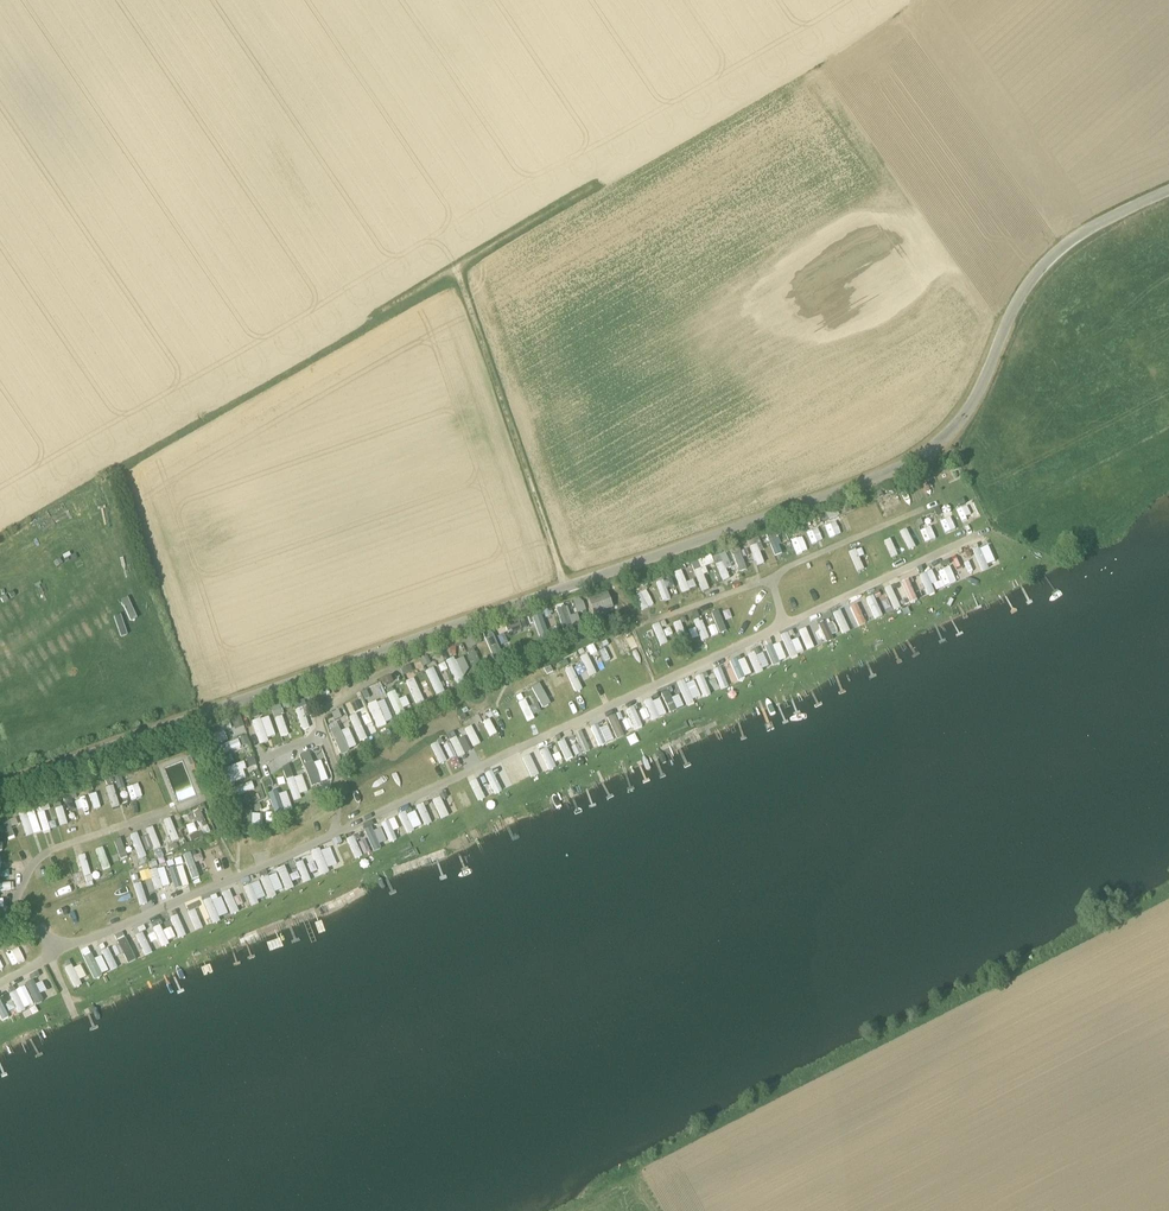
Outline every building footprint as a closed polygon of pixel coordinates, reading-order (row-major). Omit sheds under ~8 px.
[(969,506),(957,510),(961,520),(972,516),(969,506)] [(945,534),(953,532),(950,525),(956,523),(951,508),(937,513),(945,534)] [(838,517),(835,509),(826,513),(825,510),(822,511),(826,522),(838,517)] [(926,542),(932,540),(930,535),(936,532),(931,520),(918,526),(926,542)] [(830,537),(841,533),(837,522),(826,525),(830,537)] [(908,550),(919,545),(914,533),(903,538),(908,550)] [(764,563),(760,552),(764,551),(759,537),(741,543),(744,551),(751,549),(757,566),(764,563)] [(778,538),(771,539),(772,555),(780,555),(778,538)] [(898,551),(904,548),(900,541),(889,546),(895,560),(901,557),(898,551)] [(974,550),(981,571),(989,568),(988,564),(995,562),(990,546),(974,550)] [(732,551),(740,572),(747,569),(739,548),(732,551)] [(702,592),(710,589),(703,568),(714,563),(711,554),(691,562),(702,592)] [(723,561),(717,563),(722,582),(728,580),(723,561)] [(951,566),(938,572),(945,587),(958,581),(951,566)] [(682,569),(675,571),(682,593),(696,588),(693,579),(686,582),(682,569)] [(920,575),(928,595),(935,592),(932,584),(937,581),(933,570),(920,575)] [(663,601),(670,599),(664,580),(657,582),(663,601)] [(912,580),(903,582),(909,603),(917,601),(912,580)] [(892,586),(885,588),(893,608),(906,604),(901,592),(895,594),(892,586)] [(594,615),(613,608),(608,593),(589,600),(594,615)] [(875,619),(883,616),(874,594),(867,597),(875,619)] [(578,613),(586,610),(581,597),(573,600),(578,613)] [(566,604),(571,616),(577,613),(572,601),(566,604)] [(858,627),(866,624),(864,619),(869,617),(865,604),(852,609),(858,627)] [(569,616),(567,606),(557,608),(562,630),(580,626),(578,614),(569,616)] [(841,610),(834,613),(843,635),(850,632),(841,610)] [(825,642),(833,639),(827,619),(819,622),(825,642)] [(545,621),(535,622),(538,638),(548,636),(545,621)] [(661,646),(668,643),(660,622),(653,625),(661,646)] [(713,622),(697,629),(702,640),(718,633),(713,622)] [(815,625),(800,631),(808,651),(815,648),(813,643),(820,640),(815,625)] [(787,632),(781,635),(791,658),(805,652),(799,638),(791,641),(787,632)] [(490,654),(499,651),(493,633),(484,636),(490,654)] [(621,637),(614,641),(623,662),(631,658),(621,637)] [(780,647),(775,649),(772,643),(764,647),(773,664),(785,658),(780,647)] [(474,649),(466,653),(474,670),(482,667),(474,649)] [(768,668),(765,653),(756,655),(755,653),(749,654),(754,672),(768,668)] [(587,654),(580,657),(590,677),(596,673),(587,654)] [(751,675),(742,655),(729,661),(738,681),(751,675)] [(464,658),(455,660),(454,658),(447,660),(454,685),(464,683),(462,673),(467,672),(464,658)] [(804,658),(795,660),(797,669),(806,667),(804,658)] [(572,666),(566,669),(576,692),(582,689),(572,666)] [(732,683),(729,672),(723,674),(720,666),(714,669),(720,687),(732,683)] [(432,668),(425,671),(437,695),(444,692),(432,668)] [(773,669),(762,674),(767,684),(778,679),(773,669)] [(703,697),(710,694),(702,675),(696,678),(703,697)] [(414,678),(406,681),(416,705),(424,702),(414,678)] [(684,679),(677,683),(688,707),(695,704),(693,700),(701,696),(694,681),(686,684),(684,679)] [(712,689),(719,688),(717,679),(710,680),(712,689)] [(746,692),(754,691),(752,681),(744,683),(746,692)] [(541,682),(532,686),(541,707),(550,704),(541,682)] [(669,713),(677,711),(669,690),(662,692),(669,713)] [(676,704),(684,701),(680,693),(673,696),(676,704)] [(650,698),(644,701),(653,720),(667,714),(659,699),(652,702),(650,698)] [(301,730),(309,728),(302,699),(294,701),(301,730)] [(519,702),(525,717),(533,714),(527,699),(519,702)] [(280,738),(289,735),(280,705),(272,707),(280,738)] [(635,730),(642,727),(634,707),(627,710),(635,730)] [(617,715),(609,717),(615,739),(623,736),(617,715)] [(259,743),(277,737),(269,716),(252,722),(259,743)] [(213,727),(217,741),(246,733),(242,719),(213,727)] [(491,719),(484,721),(491,741),(498,739),(491,719)] [(597,724),(590,727),(598,747),(614,740),(608,725),(599,728),(597,724)] [(465,729),(473,747),(480,744),(472,726),(465,729)] [(573,754),(586,753),(585,732),(577,732),(578,746),(573,746),(573,754)] [(221,755),(250,742),(246,734),(217,748),(221,755)] [(458,757),(472,751),(464,735),(451,741),(458,757)] [(566,739),(559,742),(565,761),(572,759),(566,739)] [(549,770),(556,766),(547,747),(540,751),(549,770)] [(328,780),(321,760),(312,763),(308,751),(299,755),(310,786),(328,780)] [(522,758),(531,778),(539,775),(530,754),(522,758)] [(246,768),(256,765),(254,758),(244,761),(246,768)] [(243,762),(221,770),(226,785),(245,779),(242,770),(245,768),(243,762)] [(514,786),(521,782),(511,763),(500,769),(506,782),(511,779),(514,786)] [(288,765),(282,767),(286,779),(292,777),(288,765)] [(494,794),(501,791),(493,770),(486,773),(494,794)] [(293,802),(301,799),(299,794),(307,791),(301,774),(286,780),(293,802)] [(109,802),(107,786),(114,785),(115,789),(125,787),(123,775),(102,778),(106,803),(109,802)] [(274,787),(271,779),(264,782),(266,789),(274,787)] [(479,801),(485,798),(476,779),(469,782),(479,801)] [(251,782),(232,790),(234,796),(254,788),(251,782)] [(112,812),(119,811),(115,786),(108,787),(112,812)] [(272,814),(291,810),(287,790),(269,794),(272,814)] [(90,795),(94,809),(101,807),(97,793),(90,795)] [(441,796),(433,799),(441,819),(449,815),(441,796)] [(122,805),(125,815),(135,812),(132,802),(122,805)] [(59,826),(66,824),(63,803),(56,804),(59,826)] [(423,803),(416,807),(426,826),(432,823),(423,803)] [(57,829),(55,819),(48,821),(45,808),(38,810),(43,832),(57,829)] [(406,833),(422,827),(417,812),(407,815),(406,811),(400,813),(406,833)] [(262,814),(251,814),(251,831),(262,831),(262,814)] [(171,818),(163,822),(172,843),(180,840),(171,818)] [(382,822),(388,842),(403,838),(397,818),(382,822)] [(155,826),(148,828),(154,849),(160,848),(155,826)] [(365,829),(373,852),(381,849),(379,844),(386,841),(381,828),(373,831),(372,826),(365,829)] [(136,832),(129,835),(139,859),(146,856),(136,832)] [(354,837),(347,840),(355,859),(363,856),(354,837)] [(122,843),(116,846),(124,864),(131,861),(122,843)] [(217,872),(212,855),(221,853),(219,846),(203,850),(210,874),(217,872)] [(329,873),(327,867),(336,865),(330,846),(312,852),(320,876),(329,873)] [(193,880),(200,878),(192,853),(175,858),(178,866),(187,863),(193,880)] [(86,854),(79,856),(87,886),(94,884),(86,854)] [(303,860),(297,862),(304,883),(311,880),(303,860)] [(286,891),(294,888),(285,865),(277,868),(286,891)] [(290,869),(292,872),(289,874),(292,881),(301,878),(297,866),(290,869)] [(175,889),(183,887),(177,867),(169,870),(175,889)] [(11,890),(10,870),(0,870),(0,890),(11,890)] [(152,879),(157,894),(171,889),(166,870),(151,875),(149,870),(140,873),(143,882),(152,879)] [(335,885),(345,881),(340,871),(330,875),(335,885)] [(269,899),(277,895),(275,891),(284,887),(277,873),(261,880),(269,899)] [(251,906),(259,903),(258,900),(265,897),(259,881),(244,887),(251,906)] [(134,885),(140,906),(148,903),(141,883),(134,885)] [(230,890),(222,894),(232,915),(240,912),(230,890)] [(205,899),(211,921),(228,917),(222,894),(205,899)] [(196,901),(186,904),(188,911),(198,908),(196,901)] [(192,931),(203,928),(197,909),(186,913),(192,931)] [(179,915),(172,917),(178,940),(185,938),(179,915)] [(152,922),(161,947),(169,944),(160,919),(152,922)] [(168,940),(176,937),(171,927),(164,930),(168,940)] [(147,957),(154,954),(143,932),(135,936),(147,957)] [(127,962),(135,959),(127,938),(119,941),(127,962)] [(109,973),(102,955),(94,959),(89,947),(82,950),(93,979),(109,973)] [(110,948),(103,951),(110,972),(117,969),(110,948)] [(142,958),(129,963),(131,968),(144,964),(142,958)] [(43,985),(37,987),(34,980),(19,985),(23,999),(32,996),(35,1004),(44,1001),(41,994),(45,993),(43,985)] [(18,990),(11,993),(17,1013),(25,1010),(18,990)] [(0,999),(0,1021),(9,1018),(2,999),(0,999)] [(13,1001),(7,1004),(11,1014),(17,1011),(13,1001)]
